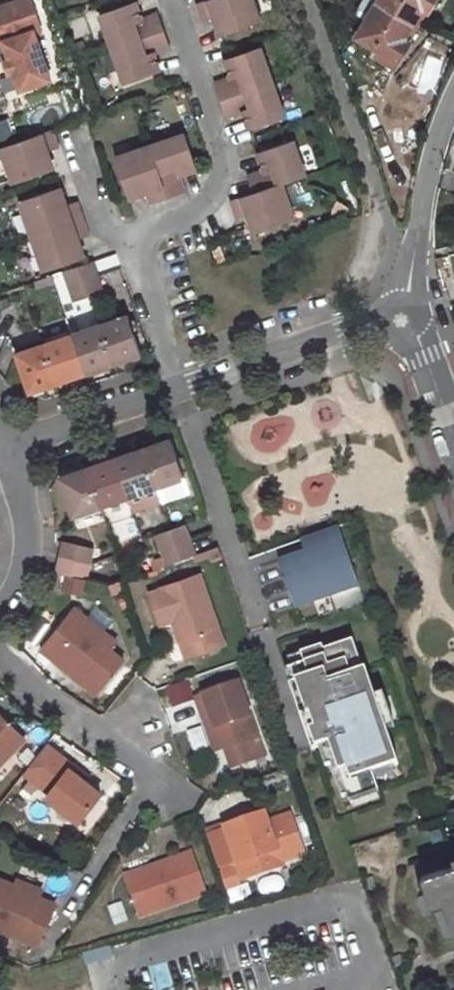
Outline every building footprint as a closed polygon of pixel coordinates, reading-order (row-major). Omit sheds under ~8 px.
[(264,23),(256,0),(219,0),(199,8),(205,24),(217,20),(223,38),(264,23)] [(400,36),(419,4),(426,8),(431,0),(375,0),(356,33),(376,46),(372,53),(392,65),(407,40),(400,36)] [(0,18),(0,38),(1,38),(5,51),(12,69),(16,81),(22,100),(53,90),(37,41),(44,38),(33,7),(0,18)] [(102,20),(115,56),(168,38),(161,19),(145,25),(139,8),(102,20)] [(168,38),(115,56),(128,92),(164,79),(158,62),(174,56),(168,38)] [(263,51),(227,64),(233,82),(239,80),(245,98),(276,87),(263,51)] [(16,81),(12,69),(7,70),(11,82),(16,81)] [(252,135),(288,122),(276,87),(245,98),(251,115),(245,117),(252,135)] [(11,137),(3,121),(0,123),(0,143),(11,137)] [(188,136),(152,149),(170,201),(187,194),(182,178),(201,172),(188,136)] [(3,158),(15,192),(56,178),(49,159),(61,154),(55,140),(12,154),(3,158)] [(285,189),(308,181),(295,143),(259,156),(265,174),(249,181),(256,200),(285,189)] [(115,161),(129,201),(147,196),(152,207),(170,201),(152,149),(115,161)] [(297,225),(285,189),(256,200),(232,209),(238,225),(249,221),(255,239),(297,225)] [(67,211),(61,193),(20,207),(32,242),(86,225),(79,207),(67,211)] [(86,225),(32,242),(44,276),(85,262),(79,246),(91,242),(86,225)] [(66,273),(77,303),(105,293),(94,263),(66,273)] [(115,364),(145,353),(132,314),(101,325),(115,364)] [(115,364),(101,325),(87,329),(84,320),(70,325),(73,335),(87,373),(87,374),(115,364)] [(87,373),(73,335),(45,344),(60,384),(87,374),(87,373)] [(17,354),(31,395),(60,384),(45,344),(17,354)] [(145,448),(159,486),(187,476),(175,437),(145,448)] [(117,458),(130,496),(159,486),(145,448),(117,458)] [(89,468),(102,506),(130,496),(117,458),(89,468)] [(102,506),(89,468),(60,478),(74,516),(102,506)] [(135,510),(163,500),(159,486),(130,496),(135,510)] [(165,551),(189,542),(184,528),(159,536),(165,551)] [(338,528),(308,538),(313,553),(279,565),(294,610),(358,588),(338,528)] [(189,542),(165,551),(168,558),(171,566),(194,557),(189,542)] [(94,551),(63,543),(63,554),(62,559),(92,566),(94,551)] [(220,548),(201,555),(203,561),(211,558),(212,563),(224,559),(220,548)] [(157,571),(171,566),(168,558),(154,563),(157,571)] [(61,575),(89,583),(91,574),(92,566),(62,559),(61,575)] [(163,589),(151,593),(161,625),(174,620),(187,658),(225,645),(201,574),(162,587),(163,589)] [(80,614),(46,656),(102,701),(129,666),(116,655),(122,647),(80,614)] [(334,766),(345,800),(350,798),(380,788),(377,781),(375,775),(396,768),(401,766),(368,671),(366,672),(355,642),(325,652),(324,648),(301,656),(304,667),(290,671),(307,719),(310,718),(315,731),(306,734),(312,753),(322,749),(328,768),(334,766)] [(235,766),(257,758),(231,686),(196,698),(205,723),(215,751),(227,746),(235,766)] [(24,742),(0,719),(0,766),(24,742)] [(205,723),(198,725),(208,753),(215,751),(205,723)] [(72,767),(45,749),(23,778),(50,797),(47,801),(81,824),(102,794),(84,782),(69,771),(72,767)] [(87,778),(72,767),(69,771),(84,782),(87,778)] [(377,781),(398,774),(396,768),(375,775),(377,781)] [(382,794),(380,788),(350,798),(353,804),(382,794)] [(266,813),(251,818),(255,827),(270,822),(266,813)] [(251,818),(227,826),(240,863),(263,855),(267,866),(283,860),(306,852),(292,814),(270,822),(255,827),(251,818)] [(193,852),(128,875),(142,916),(208,892),(193,852)] [(263,855),(240,863),(245,877),(284,864),(283,860),(267,866),(263,855)] [(450,862),(448,855),(414,867),(424,898),(429,896),(436,894),(445,920),(447,925),(453,922),(453,861),(450,862)] [(235,864),(221,869),(228,888),(242,883),(235,864)] [(0,881),(0,931),(39,946),(44,932),(47,933),(57,907),(41,900),(41,898),(16,887),(0,881)] [(44,892),(18,881),(16,887),(41,898),(44,892)] [(429,896),(438,922),(445,920),(436,894),(429,896)] [(120,902),(106,905),(111,926),(125,923),(120,902)]
